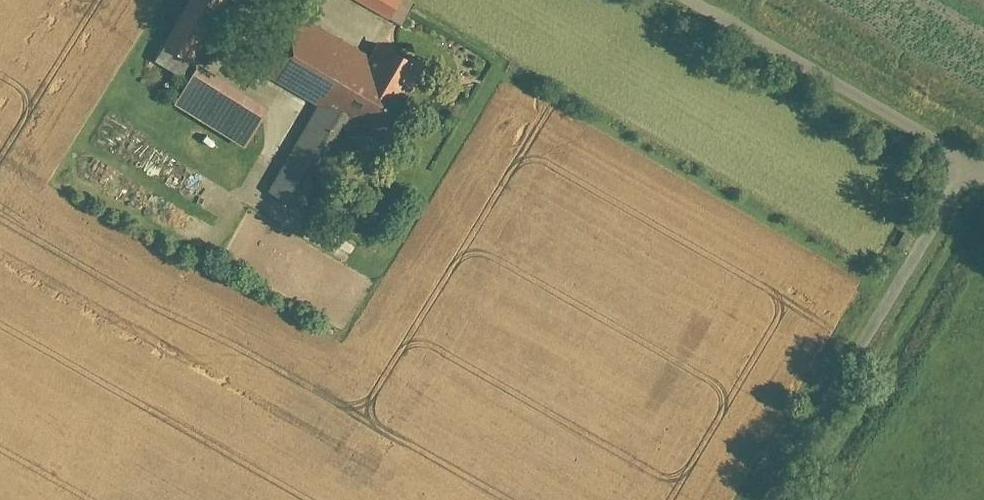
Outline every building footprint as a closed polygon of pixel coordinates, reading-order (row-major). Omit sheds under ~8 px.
[(166,48),(193,64),(231,0),(194,0),(166,48)] [(397,18),(406,0),(361,0),(397,18)] [(299,25),(267,81),(381,145),(412,90),(299,25)] [(201,70),(179,106),(247,149),(270,112),(201,70)] [(360,137),(317,112),(270,194),(313,219),(360,137)]
